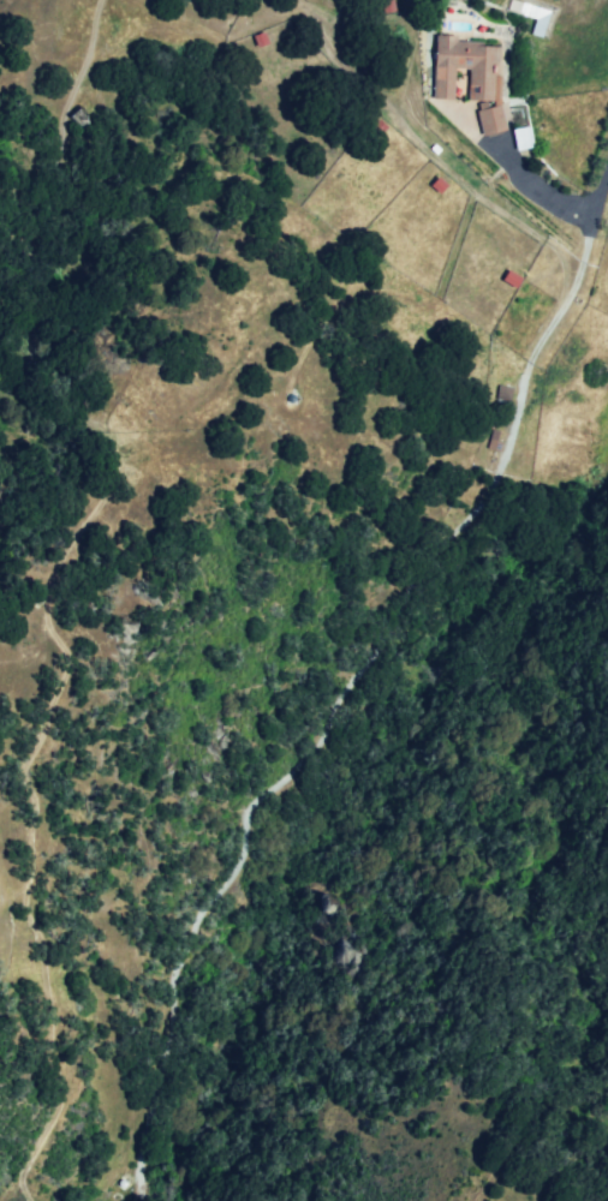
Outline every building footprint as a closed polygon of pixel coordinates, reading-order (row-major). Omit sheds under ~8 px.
[(439,95),(440,34),(496,35),(495,103),(465,102),(466,64),(454,64),(454,95),(439,95)] [(508,402),(510,387),(496,385),(494,400),(508,402)]
